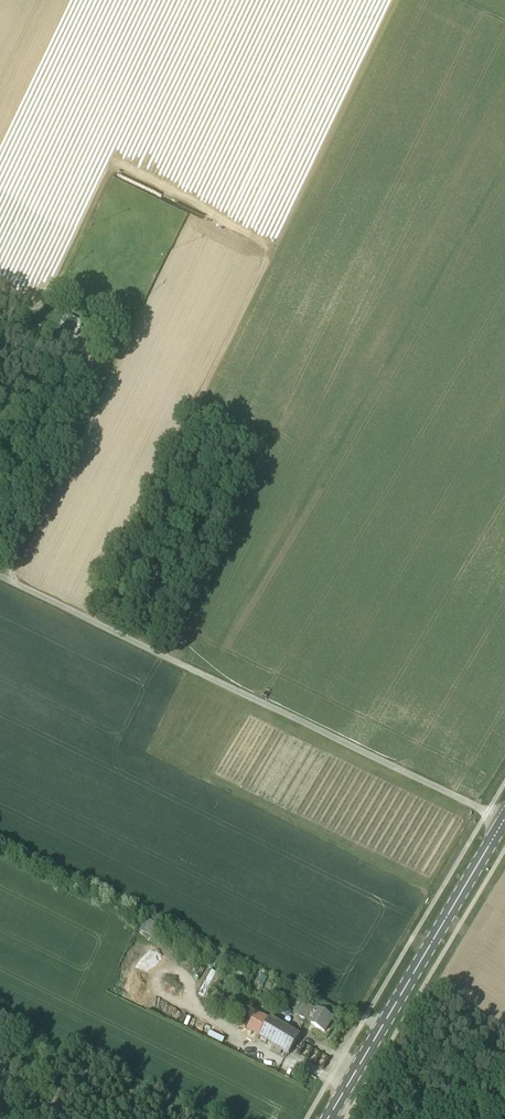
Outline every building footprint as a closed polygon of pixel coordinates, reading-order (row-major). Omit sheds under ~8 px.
[(62,361),(73,374),(82,365),(71,353),(62,361)] [(332,1019),(308,1005),(300,1018),(325,1032),(332,1019)] [(328,1005),(325,1011),(338,1018),(341,1012),(328,1005)] [(289,1055),(300,1036),(270,1018),(259,1037),(289,1055)]
